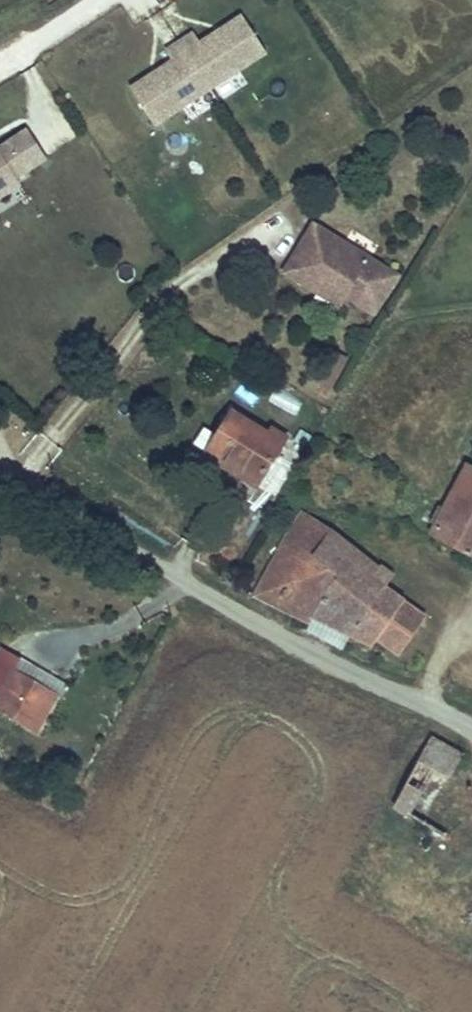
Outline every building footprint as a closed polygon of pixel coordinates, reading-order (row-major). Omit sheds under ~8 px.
[(153,119),(265,47),(241,9),(199,36),(193,27),(165,45),(171,54),(129,81),(153,119)] [(11,172),(41,152),(23,123),(0,138),(0,185),(6,181),(11,172)] [(15,179),(11,172),(6,181),(0,185),(0,189),(15,179)] [(381,314),(403,275),(318,221),(307,239),(323,250),(305,279),(320,289),(328,277),(352,292),(350,294),(381,314)] [(307,239),(288,269),(305,279),(323,250),(307,239)] [(350,294),(352,292),(328,277),(320,289),(344,304),(350,294)] [(332,390),(346,360),(331,353),(317,384),(332,390)] [(233,405),(204,451),(257,482),(288,431),(274,422),(270,429),(233,405)] [(456,486),(471,494),(471,466),(468,464),(456,486)] [(431,535),(471,555),(471,494),(456,486),(431,535)] [(306,514),(286,549),(299,557),(289,574),(304,582),(313,565),(334,577),(313,615),(351,634),(381,589),(366,580),(361,576),(369,563),(306,514)] [(279,545),(252,592),(311,618),(313,615),(334,577),(313,565),(304,582),(289,574),(299,557),(286,549),(279,545)] [(375,567),(366,580),(381,589),(389,576),(375,567)] [(381,589),(351,634),(372,645),(386,625),(421,646),(436,625),(381,589)] [(411,663),(421,646),(386,625),(372,645),(411,663)] [(9,670),(0,665),(0,686),(9,670)] [(0,686),(0,713),(22,723),(43,687),(9,670),(0,686)] [(411,741),(400,762),(433,778),(443,758),(411,741)] [(400,762),(377,808),(431,836),(455,789),(433,778),(400,762)]
